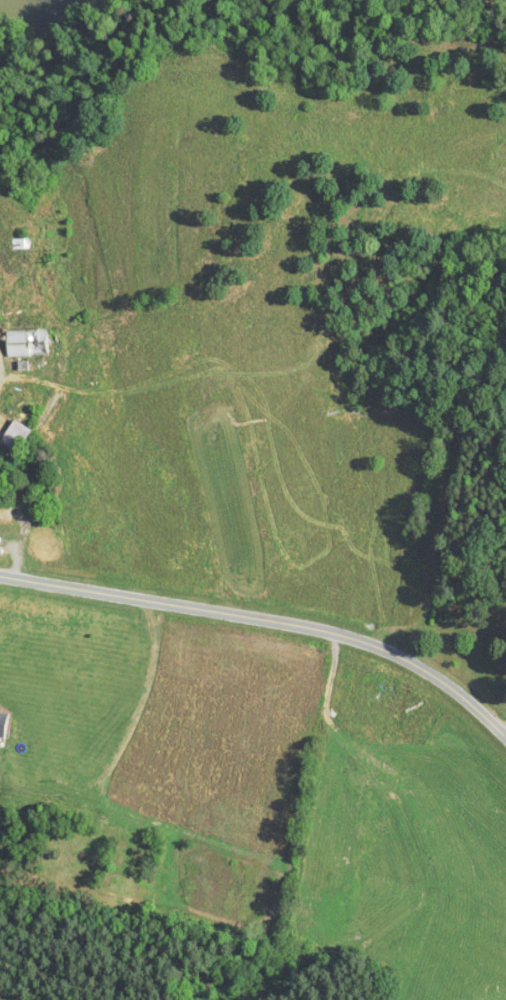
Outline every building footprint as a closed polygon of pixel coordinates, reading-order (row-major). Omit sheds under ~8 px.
[(8,239),(8,247),(25,247),(25,239),(8,239)] [(1,356),(43,356),(43,330),(1,330),(1,356)] [(12,452),(26,430),(9,419),(0,433),(0,444),(12,452)]
